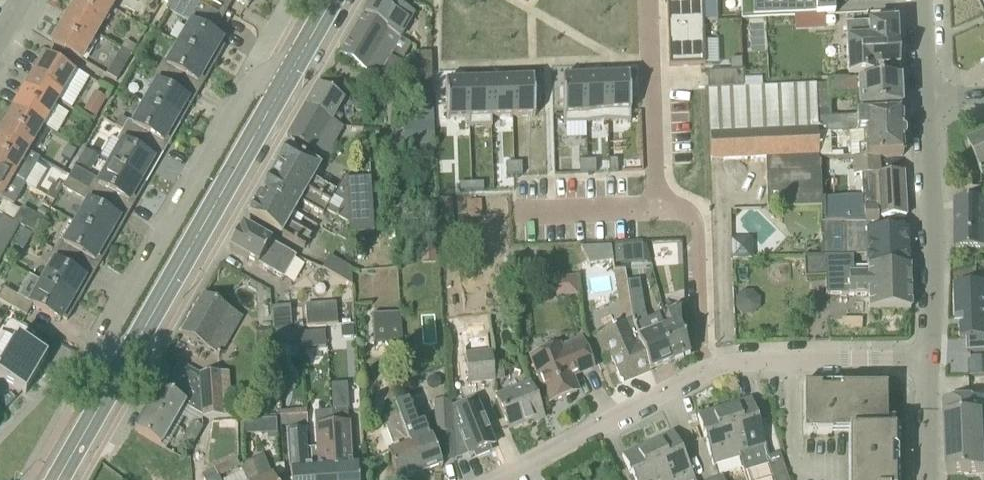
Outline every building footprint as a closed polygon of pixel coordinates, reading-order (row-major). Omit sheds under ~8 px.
[(111,10),(95,0),(78,0),(67,18),(96,36),(111,10)] [(117,0),(95,0),(111,10),(117,0)] [(226,13),(204,0),(172,0),(170,4),(165,12),(190,26),(179,45),(215,65),(225,48),(220,45),(222,42),(213,36),(226,13)] [(234,0),(204,0),(226,13),(234,0)] [(667,0),(667,23),(673,23),(703,22),(702,0),(670,0),(667,0)] [(797,16),(835,14),(835,0),(750,0),(750,18),(797,16)] [(400,38),(414,15),(397,5),(392,12),(373,1),(364,15),(388,29),(387,31),(400,38)] [(364,15),(341,55),(377,77),(400,38),(387,31),(388,29),(364,15)] [(67,18),(52,44),(81,61),(96,36),(67,18)] [(703,22),(673,23),(674,43),(668,43),(669,67),(705,66),(703,22)] [(897,47),(896,24),(866,25),(845,26),(846,41),(848,79),(871,78),(871,82),(872,83),(899,82),(898,47),(897,47)] [(120,50),(131,57),(136,48),(125,42),(120,50)] [(215,65),(179,45),(168,65),(163,62),(157,72),(197,95),(215,65)] [(120,50),(106,75),(117,82),(131,57),(120,50)] [(415,54),(416,80),(431,80),(430,53),(415,54)] [(73,75),(44,58),(28,85),(58,102),(73,75)] [(730,60),(730,73),(742,72),(741,59),(730,60)] [(197,95),(157,72),(152,81),(157,84),(145,104),(180,125),(197,95)] [(707,90),(706,72),(670,74),(671,91),(707,90)] [(630,103),(636,103),(635,87),(629,87),(629,76),(608,77),(608,124),(631,123),(630,103)] [(608,124),(608,77),(584,78),(586,125),(608,124)] [(557,106),(563,106),(564,126),(586,125),(584,78),(562,79),(563,90),(557,90),(557,106)] [(491,81),(492,119),(514,118),(512,80),(491,81)] [(535,106),(541,106),(541,90),(534,90),(534,80),(512,80),(514,118),(535,118),(535,106)] [(468,120),(469,129),(492,128),(492,119),(491,81),(467,82),(468,120)] [(468,120),(467,82),(445,83),(447,120),(468,120)] [(858,112),(901,110),(899,82),(872,83),(871,82),(828,85),(815,86),(815,85),(816,119),(830,118),(829,100),(857,99),(858,112)] [(43,128),(58,102),(28,85),(13,110),(43,128)] [(342,98),(318,85),(306,107),(332,122),(338,126),(343,118),(333,113),(342,98)] [(766,159),(767,209),(821,208),(820,198),(818,159),(816,119),(815,85),(708,91),(710,161),(766,159)] [(96,119),(106,100),(94,93),(84,112),(96,119)] [(363,112),(363,100),(352,100),(352,107),(356,112),(363,112)] [(134,125),(129,122),(120,117),(115,127),(123,131),(163,155),(180,125),(145,104),(134,125)] [(56,134),(68,114),(57,107),(45,127),(56,134)] [(306,107),(287,139),(313,154),(314,153),(329,162),(337,148),(322,139),(332,122),(306,107)] [(13,110),(0,133),(0,137),(28,154),(28,153),(43,128),(13,110)] [(900,114),(830,118),(816,119),(818,159),(861,157),(861,159),(878,158),(903,157),(900,114)] [(434,145),(434,122),(404,123),(405,146),(434,145)] [(111,164),(146,185),(163,155),(123,131),(118,141),(122,144),(111,164)] [(13,179),(25,186),(39,160),(28,153),(28,154),(0,137),(0,173),(13,180),(13,179)] [(969,145),(983,176),(983,138),(969,145)] [(70,162),(76,151),(68,146),(61,157),(70,162)] [(433,160),(433,147),(420,147),(420,160),(433,160)] [(82,149),(75,166),(91,172),(98,156),(82,149)] [(319,169),(287,150),(274,173),(329,204),(325,213),(348,225),(349,235),(351,235),(363,234),(373,233),(370,178),(347,180),(344,179),(336,193),(313,179),(319,169)] [(869,229),(869,226),(879,225),(878,220),(906,218),(903,174),(879,175),(878,158),(861,159),(853,159),(854,176),(862,176),(862,197),(820,198),(821,208),(821,225),(844,225),(844,230),(869,229)] [(609,161),(610,173),(618,173),(617,161),(609,161)] [(580,162),(580,174),(588,174),(588,162),(580,162)] [(99,184),(95,182),(96,181),(75,168),(69,179),(129,215),(146,185),(111,164),(99,184)] [(515,176),(514,164),(506,165),(507,177),(515,176)] [(523,176),(522,164),(514,164),(515,176),(523,176)] [(974,189),(973,168),(964,168),(965,189),(974,189)] [(0,173),(0,200),(1,200),(13,180),(0,173)] [(329,204),(274,173),(261,195),(294,213),(299,203),(323,216),(325,213),(329,204)] [(69,179),(63,189),(88,203),(76,224),(111,244),(129,215),(69,179)] [(54,202),(62,189),(54,184),(46,198),(54,202)] [(472,184),(459,185),(459,193),(472,193),(472,184)] [(472,193),(484,192),(483,184),(472,184),(472,193)] [(261,195),(248,217),(304,249),(311,237),(288,223),(294,213),(261,195)] [(956,202),(955,202),(955,250),(983,250),(983,202),(956,202)] [(41,208),(36,216),(44,221),(48,212),(41,208)] [(14,222),(16,223),(26,228),(35,234),(44,221),(23,209),(15,222),(14,222)] [(428,213),(406,214),(407,227),(429,226),(428,213)] [(1,217),(0,219),(0,244),(8,248),(19,228),(1,217)] [(60,241),(54,251),(94,274),(111,244),(76,224),(65,244),(60,241)] [(283,279),(296,257),(243,227),(237,237),(234,241),(232,246),(230,249),(283,279)] [(845,256),(854,255),(870,255),(870,267),(909,267),(907,231),(869,233),(869,229),(844,230),(845,256)] [(349,245),(349,235),(347,234),(347,230),(341,231),(337,238),(346,243),(349,245)] [(24,231),(19,240),(27,245),(33,236),(24,231)] [(365,259),(363,234),(351,235),(353,260),(365,259)] [(401,239),(405,252),(416,249),(412,236),(401,239)] [(730,240),(731,262),(752,261),(730,240)] [(642,245),(614,247),(615,265),(644,263),(642,246),(642,245)] [(650,246),(642,246),(644,263),(651,263),(650,246)] [(420,263),(436,262),(436,247),(420,248),(420,263)] [(589,265),(613,262),(611,247),(580,248),(589,265)] [(54,263),(42,283),(77,304),(94,274),(54,251),(49,260),(54,263)] [(352,287),(351,269),(329,257),(322,269),(352,287)] [(855,268),(854,259),(804,260),(805,279),(826,279),(826,296),(869,296),(869,310),(910,310),(909,267),(870,267),(855,268)] [(628,290),(627,282),(625,272),(625,270),(613,272),(616,292),(628,290)] [(561,299),(578,297),(577,276),(559,278),(561,299)] [(627,282),(628,290),(632,321),(634,328),(652,372),(672,363),(659,332),(664,330),(659,316),(647,321),(645,317),(639,280),(627,282)] [(30,304),(4,290),(3,291),(0,297),(0,302),(26,317),(32,306),(60,322),(62,319),(67,322),(77,304),(42,283),(30,304)] [(954,287),(956,318),(955,318),(955,319),(965,319),(965,327),(960,327),(960,328),(961,328),(961,341),(967,341),(968,354),(983,353),(983,286),(954,287)] [(753,316),(760,309),(760,299),(753,291),(743,291),(735,299),(736,309),(743,316),(753,316)] [(228,342),(229,339),(242,317),(203,295),(193,314),(206,321),(201,330),(213,337),(215,335),(228,342)] [(271,309),(272,324),(273,332),(292,330),(290,308),(271,309)] [(493,310),(494,323),(503,322),(502,310),(493,310)] [(337,312),(306,314),(307,328),(338,325),(337,312)] [(193,314),(181,335),(219,357),(228,342),(215,335),(213,337),(201,330),(206,321),(193,314)] [(372,316),(374,345),(401,343),(399,314),(372,316)] [(672,363),(689,356),(677,325),(677,314),(665,319),(669,328),(664,330),(659,332),(672,363)] [(632,321),(602,334),(623,384),(652,372),(634,328),(632,321)] [(272,346),(272,324),(257,324),(256,345),(272,346)] [(353,339),(353,328),(341,328),(342,339),(353,339)] [(29,345),(34,336),(28,333),(23,342),(29,345)] [(41,340),(35,336),(30,345),(36,349),(41,340)] [(48,357),(17,340),(6,358),(37,376),(48,357)] [(570,378),(592,369),(583,346),(561,355),(558,348),(532,358),(550,404),(577,393),(570,378)] [(465,354),(468,386),(495,383),(492,351),(465,354)] [(983,374),(983,355),(970,356),(970,374),(983,374)] [(37,376),(6,358),(0,367),(0,380),(26,395),(37,376)] [(173,426),(184,407),(202,417),(199,379),(177,366),(163,391),(159,389),(146,411),(173,426)] [(223,418),(220,374),(199,375),(203,420),(223,418)] [(348,383),(331,384),(332,410),(349,410),(348,383)] [(898,433),(894,433),(894,421),(886,421),(886,384),(804,385),(804,435),(848,435),(848,479),(898,479),(898,433)] [(497,400),(509,430),(542,416),(530,386),(497,400)] [(454,416),(456,457),(457,457),(469,452),(471,455),(476,453),(478,458),(492,452),(490,448),(496,445),(480,406),(479,406),(477,400),(457,409),(459,414),(455,416),(454,416)] [(740,458),(767,449),(751,400),(725,408),(740,458)] [(435,434),(453,433),(452,401),(434,402),(435,434)] [(945,403),(944,403),(946,439),(983,437),(983,434),(983,418),(983,401),(945,403)] [(396,407),(400,418),(420,475),(442,467),(426,423),(419,425),(410,402),(396,407)] [(725,408),(698,416),(713,466),(740,458),(725,408)] [(357,465),(351,465),(346,410),(331,412),(332,425),(331,426),(331,428),(335,479),(358,479),(357,465)] [(146,411),(134,432),(161,447),(173,426),(146,411)] [(307,424),(307,411),(281,411),(281,423),(307,424)] [(312,468),(313,479),(335,479),(331,428),(331,426),(332,425),(331,412),(314,413),(315,427),(317,450),(305,450),(307,468),(312,468)] [(398,479),(407,479),(420,475),(400,418),(385,424),(394,450),(388,453),(398,479)] [(242,433),(277,431),(276,420),(241,421),(242,433)] [(186,434),(197,440),(203,429),(193,422),(186,434)] [(291,479),(313,479),(312,468),(307,468),(305,450),(304,431),(287,432),(291,479)] [(673,433),(648,445),(664,479),(695,479),(673,433)] [(192,449),(197,440),(186,434),(181,443),(192,449)] [(983,473),(983,437),(946,439),(948,475),(983,473)] [(622,457),(633,479),(664,479),(648,445),(622,457)] [(780,453),(766,458),(773,479),(789,479),(780,453)] [(245,479),(273,479),(272,477),(263,457),(252,462),(239,468),(242,473),(245,479)] [(227,464),(214,470),(218,478),(231,472),(227,464)] [(285,476),(284,464),(276,465),(276,476),(285,476)] [(218,478),(214,470),(202,476),(203,478),(204,479),(219,479),(218,478)]
